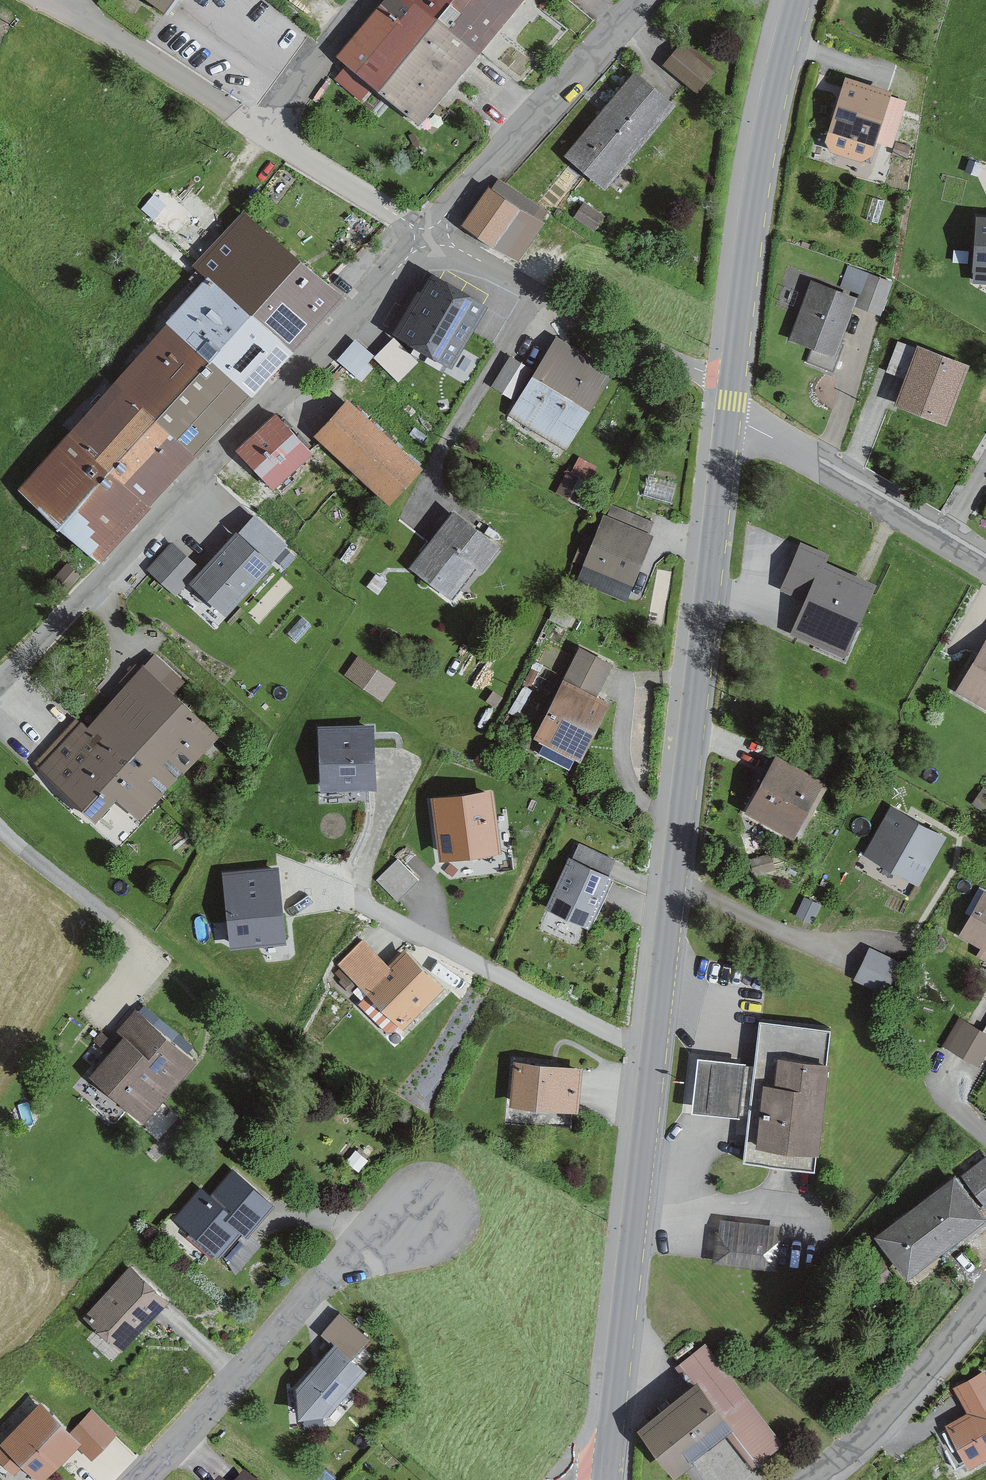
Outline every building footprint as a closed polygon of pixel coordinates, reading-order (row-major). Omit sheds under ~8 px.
[(177,20),(191,0),(149,0),(177,20)] [(420,0),(392,0),(343,58),(427,127),(488,56),(420,0)] [(488,56),(534,0),(420,0),(488,56)] [(668,63),(700,91),(717,72),(685,44),(668,63)] [(605,184),(670,106),(634,77),(569,155),(605,184)] [(903,95),(852,78),(829,146),(881,163),(903,95)] [(466,228),(514,260),(545,212),(497,181),(466,228)] [(200,264),(215,278),(299,355),(348,303),(248,212),(200,264)] [(979,219),(976,272),(985,272),(985,220),(979,219)] [(853,268),(845,289),(819,279),(797,338),(814,344),(807,362),(836,373),(861,309),(883,317),(896,284),(853,268)] [(215,278),(167,329),(251,407),(299,355),(215,278)] [(401,336),(451,365),(484,309),(434,280),(401,336)] [(167,329),(119,382),(203,459),(251,407),(167,329)] [(360,335),(342,356),(364,375),(382,354),(360,335)] [(955,426),(976,364),(923,346),(923,348),(897,339),(887,369),(912,378),(902,408),(955,426)] [(513,416),(564,446),(607,373),(557,343),(513,416)] [(512,352),(496,385),(519,396),(535,362),(512,352)] [(119,382),(70,434),(154,511),(203,459),(119,382)] [(317,437),(396,507),(430,469),(351,399),(317,437)] [(238,453),(276,494),(316,456),(278,415),(238,453)] [(70,434),(22,486),(105,563),(154,511),(70,434)] [(577,452),(562,492),(589,502),(604,462),(577,452)] [(506,546),(460,510),(414,568),(461,604),(506,546)] [(201,571),(189,583),(225,616),(289,546),(253,514),(201,571)] [(637,603),(661,535),(609,516),(584,585),(637,603)] [(189,583),(201,571),(171,543),(145,570),(175,598),(189,583)] [(885,581),(804,545),(768,624),(848,661),(885,581)] [(61,594),(80,574),(68,563),(49,583),(61,594)] [(958,690),(985,706),(985,642),(958,690)] [(580,650),(545,740),(599,761),(634,671),(580,650)] [(361,651),(348,671),(386,697),(400,677),(361,651)] [(103,823),(121,805),(145,824),(219,732),(141,670),(93,729),(82,719),(40,764),(103,823)] [(325,724),(325,790),(386,790),(386,724),(325,724)] [(750,819),(801,847),(837,782),(786,754),(750,819)] [(446,857),(511,847),(501,782),(436,793),(446,857)] [(867,861),(918,890),(948,836),(897,808),(867,861)] [(379,877),(401,898),(423,874),(401,854),(379,877)] [(600,931),(621,877),(575,859),(554,912),(600,931)] [(278,867),(221,872),(229,949),(286,943),(278,867)] [(985,953),(985,895),(960,937),(985,953)] [(340,967),(409,1027),(451,986),(378,930),(340,967)] [(854,982),(879,995),(896,961),(871,949),(854,982)] [(179,1092),(204,1062),(138,1006),(105,1044),(115,1053),(97,1075),(148,1118),(173,1088),(179,1092)] [(977,1067),(985,1053),(985,1025),(968,1013),(946,1048),(977,1067)] [(763,1023),(759,1063),(754,1120),(750,1163),(823,1170),(837,1030),(763,1023)] [(518,1110),(586,1116),(590,1070),(522,1064),(518,1110)] [(883,1234),(914,1276),(985,1222),(985,1157),(883,1234)] [(228,1258),(250,1232),(257,1238),(284,1205),(240,1167),(220,1191),(210,1183),(181,1218),(228,1258)] [(715,1265),(781,1270),(785,1225),(719,1220),(715,1265)] [(129,1354),(177,1299),(136,1263),(88,1319),(129,1354)] [(372,1335),(343,1312),(323,1337),(337,1349),(304,1387),(308,1415),(334,1416),(373,1375),(354,1357),(372,1335)] [(760,1470),(789,1448),(707,1342),(679,1363),(700,1390),(648,1430),(685,1478),(737,1439),(760,1470)] [(985,1471),(985,1378),(964,1391),(980,1416),(956,1430),(982,1473),(985,1471)] [(1,1448),(34,1479),(45,1479),(79,1445),(41,1407),(1,1448)] [(239,1464),(224,1479),(257,1479),(239,1464)]
